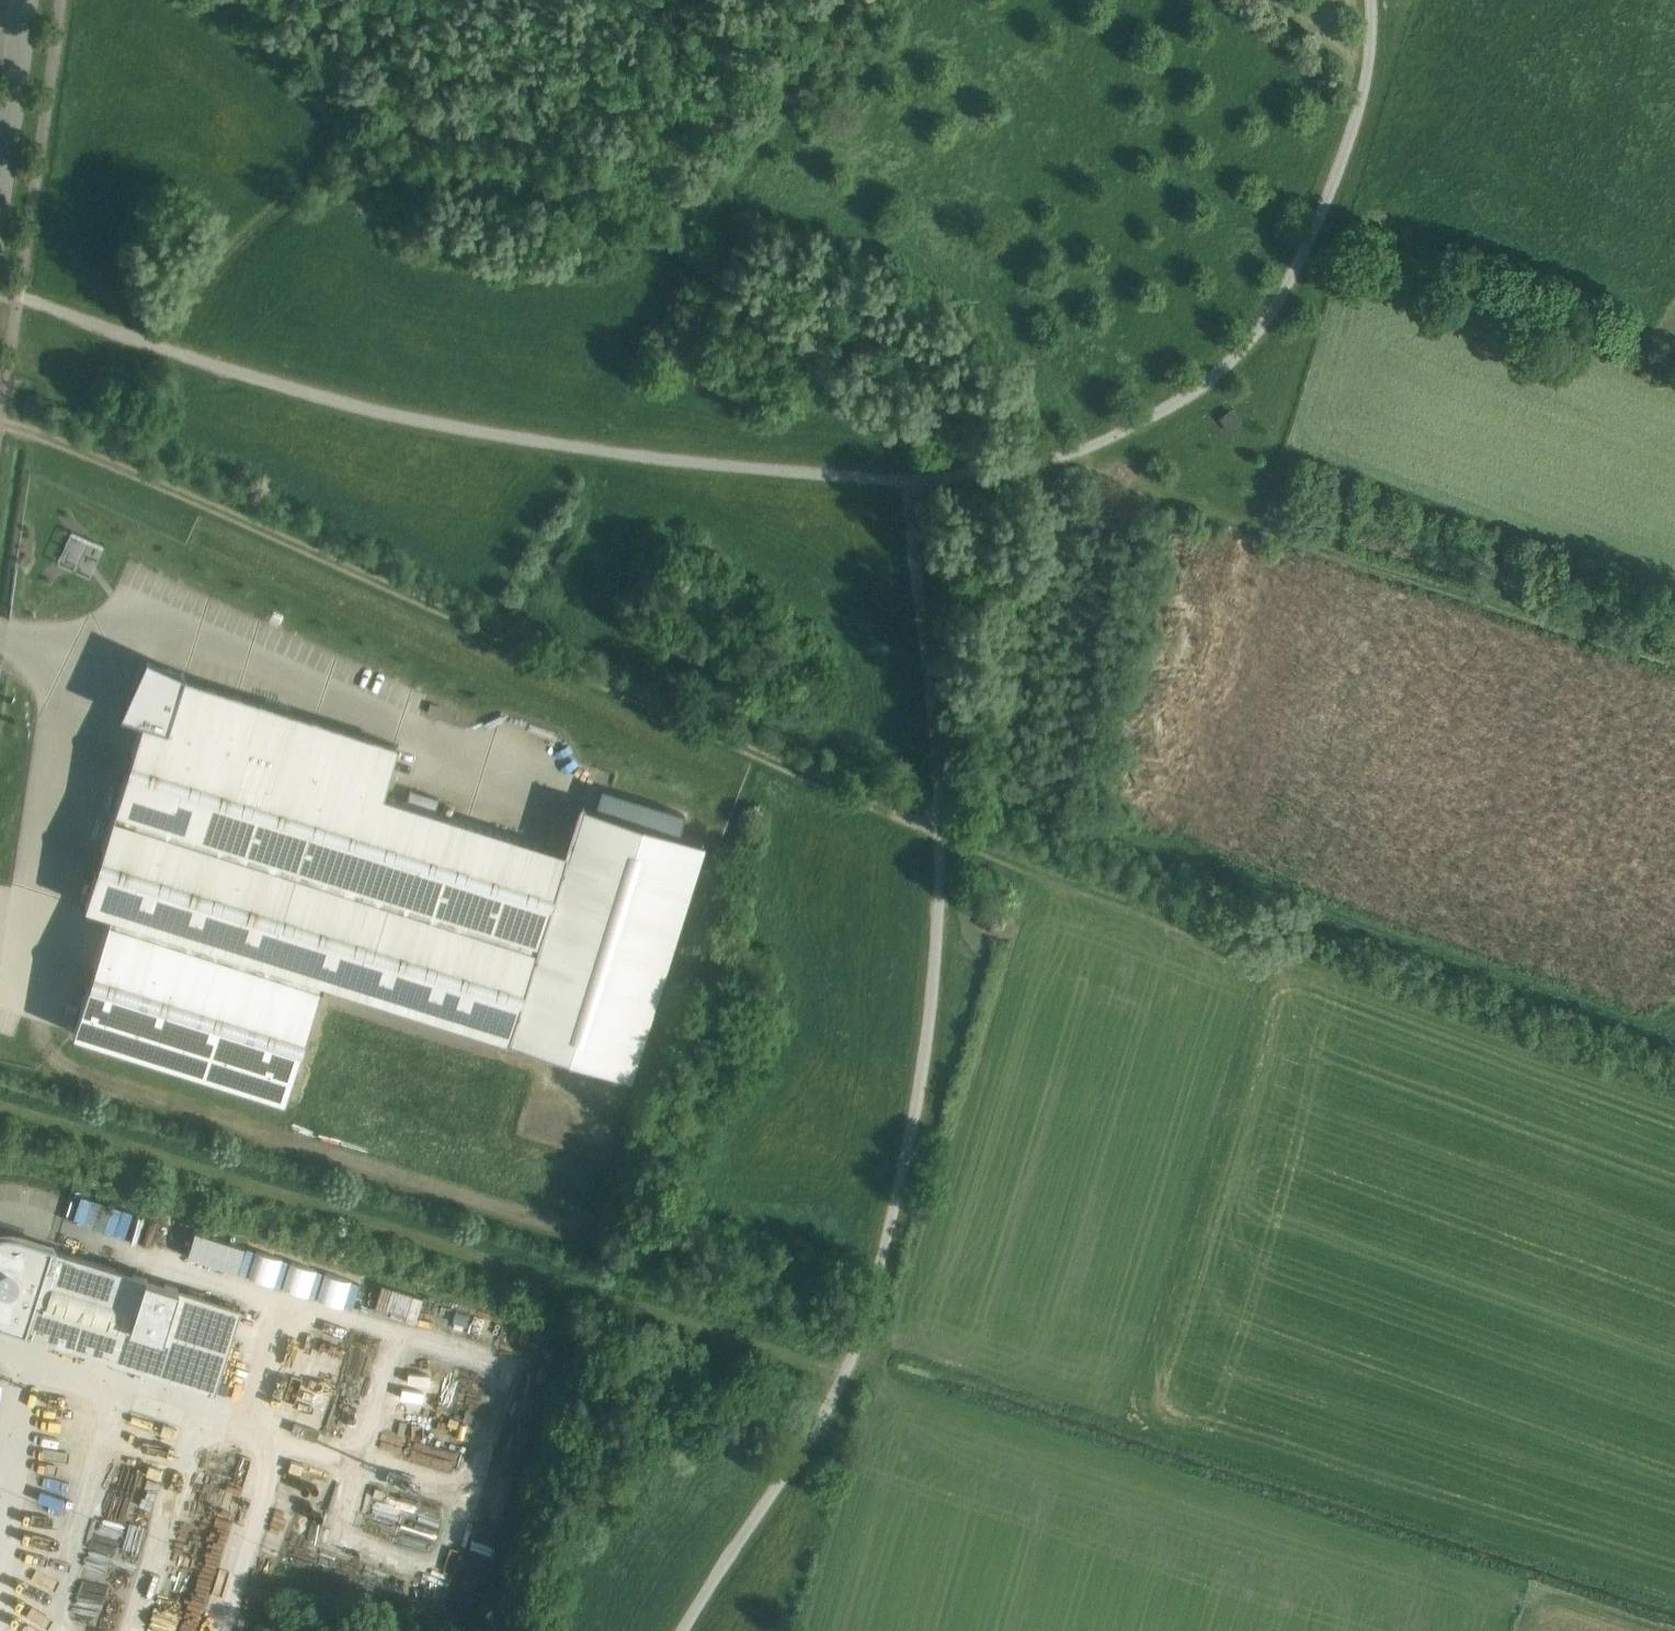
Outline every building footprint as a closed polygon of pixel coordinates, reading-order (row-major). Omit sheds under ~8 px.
[(166,728),(379,793),(394,744),(181,678),(166,728)] [(166,728),(140,720),(84,905),(507,1035),(562,849),(379,793),(166,728)] [(604,800),(645,813),(643,817),(674,826),(679,811),(608,789),(604,800)] [(578,802),(562,849),(507,1035),(628,1074),(702,841),(578,802)] [(80,1193),(71,1218),(115,1234),(124,1209),(80,1193)] [(26,1334),(26,1333),(52,1249),(53,1248),(16,1236),(0,1236),(0,1326),(26,1334)] [(244,1247),(237,1274),(352,1305),(359,1279),(244,1247)] [(178,1288),(52,1249),(26,1333),(151,1372),(178,1288)] [(373,1307),(417,1320),(424,1296),(381,1283),(373,1307)] [(241,1307),(178,1288),(151,1372),(214,1392),(241,1307)]
